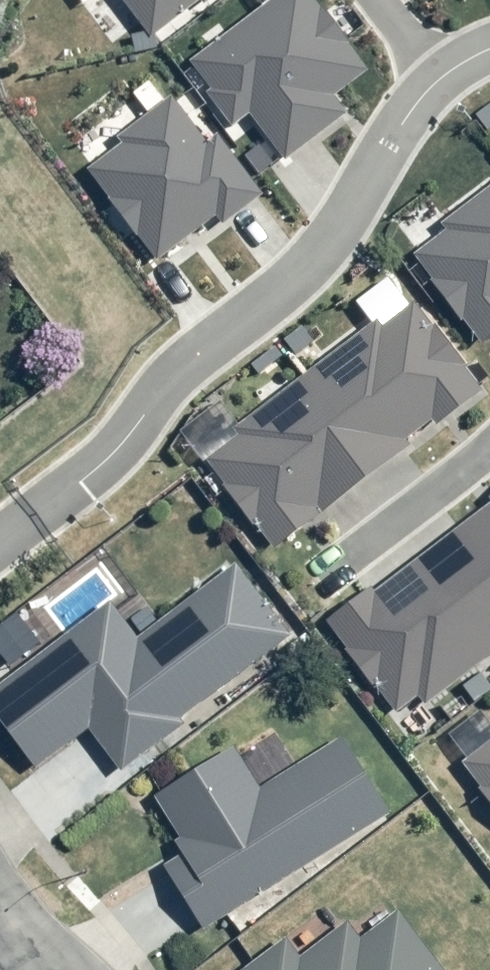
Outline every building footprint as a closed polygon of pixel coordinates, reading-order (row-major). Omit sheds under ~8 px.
[(150,36),(198,0),(123,0),(150,36)] [(229,123),(247,110),(283,156),(345,110),(333,94),(367,70),(314,0),(269,0),(190,59),(210,86),(205,90),(229,123)] [(218,134),(207,142),(171,95),(117,136),(121,141),(86,167),(156,258),(215,214),(222,223),(263,193),(218,134)] [(427,236),(436,247),(420,258),(489,348),(489,188),(427,236)] [(486,396),(417,307),(393,325),(384,314),(216,441),(225,452),(209,463),(278,553),(486,396)] [(397,713),(422,694),(430,705),(489,661),(489,502),(329,623),(397,713)] [(118,764),(292,637),(239,564),(140,639),(113,604),(0,687),(0,714),(38,766),(93,729),(118,764)] [(463,761),(489,800),(489,740),(463,761)] [(168,866),(203,926),(389,816),(340,744),(265,789),(241,747),(156,796),(189,852),(168,866)] [(407,912),(362,945),(349,926),(303,960),(288,942),(249,969),(452,969),(407,912)]
